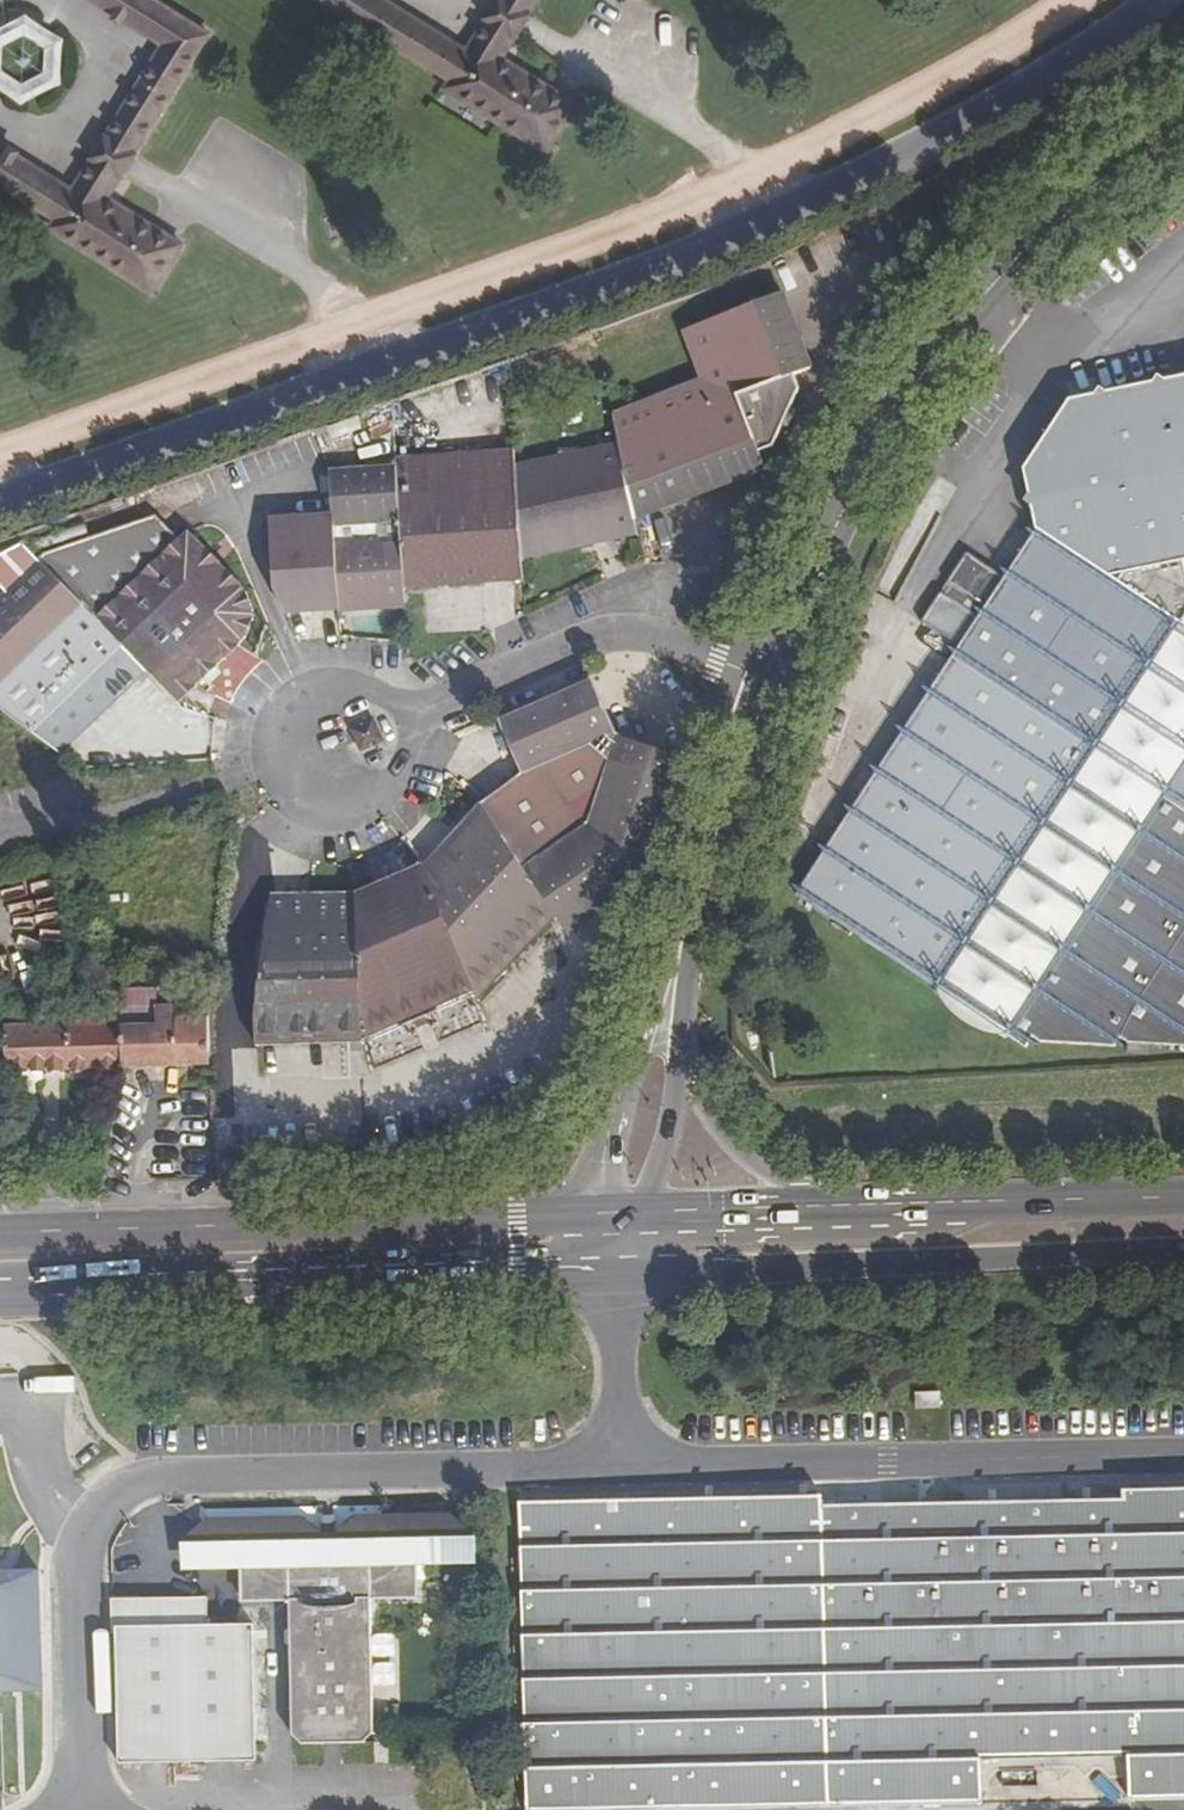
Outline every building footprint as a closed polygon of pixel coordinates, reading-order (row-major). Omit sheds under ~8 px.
[(58,225),(53,234),(153,296),(182,249),(178,247),(152,231),(121,210),(108,202),(135,158),(207,41),(140,0),(0,0),(0,189),(58,225)] [(512,37),(526,14),(535,0),(499,0),(465,54),(378,0),(321,0),(450,79),(443,90),(545,153),(573,107),(570,105),(544,88),(498,60),(512,37)] [(622,442),(637,517),(683,507),(772,486),(768,468),(782,462),(804,417),(801,401),(816,398),(800,324),(699,349),(711,398),(618,422),(622,442)] [(885,713),(884,716),(908,732),(832,852),(799,904),(1028,1051),(1034,1043),(1050,1053),(1065,1051),(1069,1045),(1079,1052),(1091,1050),(1096,1044),(1104,1050),(1117,1048),(1124,1039),(1140,1049),(1154,1047),(1158,1043),(1165,1048),(1180,1046),(1183,1042),(1183,375),(1071,399),(1024,469),(1037,531),(1006,579),(967,552),(948,582),(950,586),(946,593),(939,595),(920,625),(931,631),(925,641),(920,638),(897,674),(902,676),(896,685),(885,713)] [(637,517),(622,442),(517,465),(523,560),(572,549),(641,535),(637,517)] [(523,560),(517,465),(517,451),(400,460),(400,466),(406,587),(468,583),(524,580),(523,560)] [(406,587),(400,466),(334,470),(336,514),(273,519),(279,588),(289,587),(292,610),(343,607),(344,610),(366,609),(406,606),(406,587)] [(101,621),(194,535),(188,529),(97,616),(101,621)] [(101,621),(146,670),(179,706),(181,707),(221,668),(246,645),(256,621),(243,586),(194,535),(101,621)] [(97,616),(85,604),(0,686),(0,711),(59,754),(146,670),(101,621),(97,616)] [(606,736),(583,682),(487,722),(495,742),(510,776),(606,736)] [(372,721),(352,729),(360,751),(382,743),(372,721)] [(491,794),(472,808),(475,812),(550,925),(559,938),(634,885),(647,870),(667,793),(675,759),(607,740),(514,778),(491,794)] [(421,866),(471,991),(473,994),(550,925),(475,812),(443,844),(421,866)] [(471,991),(421,866),(387,884),(357,900),(363,1039),(473,994),(471,991)] [(363,1039),(357,900),(306,898),(271,897),(258,1015),(259,1044),(363,1039)] [(121,1007),(122,1068),(211,1065),(210,1017),(177,1018),(177,1006),(171,1006),(171,1000),(157,1000),(157,992),(120,993),(121,1002),(121,1007)] [(122,1068),(121,1007),(107,1007),(94,1007),(69,1008),(70,1022),(10,1025),(11,1072),(122,1068)] [(939,1391),(917,1391),(918,1406),(940,1406),(939,1391)] [(1123,1489),(1123,1498),(823,1503),(823,1495),(518,1500),(519,1549),(521,1549),(525,1809),(684,1809),(820,1808),(820,1799),(839,1798),(839,1808),(983,1805),(982,1761),(1129,1758),(1130,1803),(1183,1802),(1183,1487),(1123,1489)] [(323,1517),(219,1518),(207,1529),(209,1572),(246,1571),(246,1604),(292,1604),(296,1737),(309,1747),(370,1747),(377,1736),(377,1603),(422,1601),(422,1568),(458,1568),(466,1559),(465,1523),(456,1514),(365,1516),(359,1521),(354,1528),(353,1544),(351,1544),(351,1537),(333,1537),(333,1546),(331,1546),(330,1531),(327,1521),(323,1517)] [(45,1692),(40,1571),(0,1572),(0,1694),(45,1692)] [(121,1627),(127,1627),(126,1604),(205,1604),(205,1599),(121,1598),(121,1627)] [(126,1604),(127,1627),(121,1627),(121,1633),(126,1632),(128,1763),(265,1764),(257,1628),(210,1627),(211,1599),(205,1599),(205,1604),(126,1604)] [(382,1633),(381,1685),(398,1686),(400,1634),(382,1633)]
